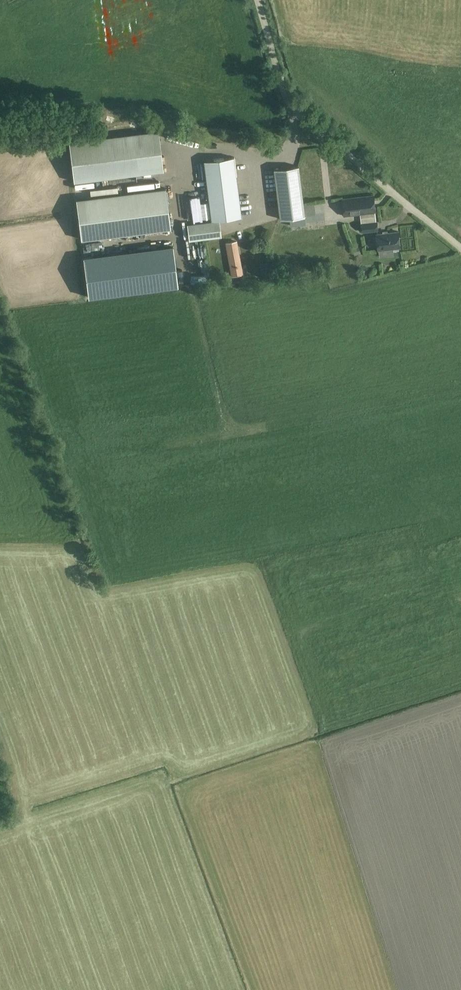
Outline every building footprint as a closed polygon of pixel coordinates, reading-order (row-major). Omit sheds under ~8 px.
[(158,130),(69,142),(74,182),(163,171),(158,130)] [(212,220),(220,219),(242,216),(234,157),(205,161),(212,219),(212,220)] [(299,166),(275,169),(281,219),(305,216),(299,166)] [(166,187),(76,199),(81,240),(171,228),(166,187)] [(375,195),(343,199),(345,215),(377,211),(375,195)] [(315,199),(316,213),(324,212),(323,199),(315,199)] [(212,220),(212,219),(188,223),(190,243),(223,237),(220,219),(212,220)] [(378,221),(361,223),(362,233),(379,230),(378,221)] [(399,232),(377,234),(379,250),(400,248),(399,232)] [(236,242),(227,243),(232,276),(242,274),(236,242)] [(173,246),(83,258),(89,298),(178,287),(173,246)] [(361,252),(358,247),(359,247),(352,249),(355,255),(361,252)] [(271,274),(269,263),(260,264),(262,276),(271,274)] [(65,287),(68,294),(81,289),(77,278),(68,281),(70,286),(65,287)]
